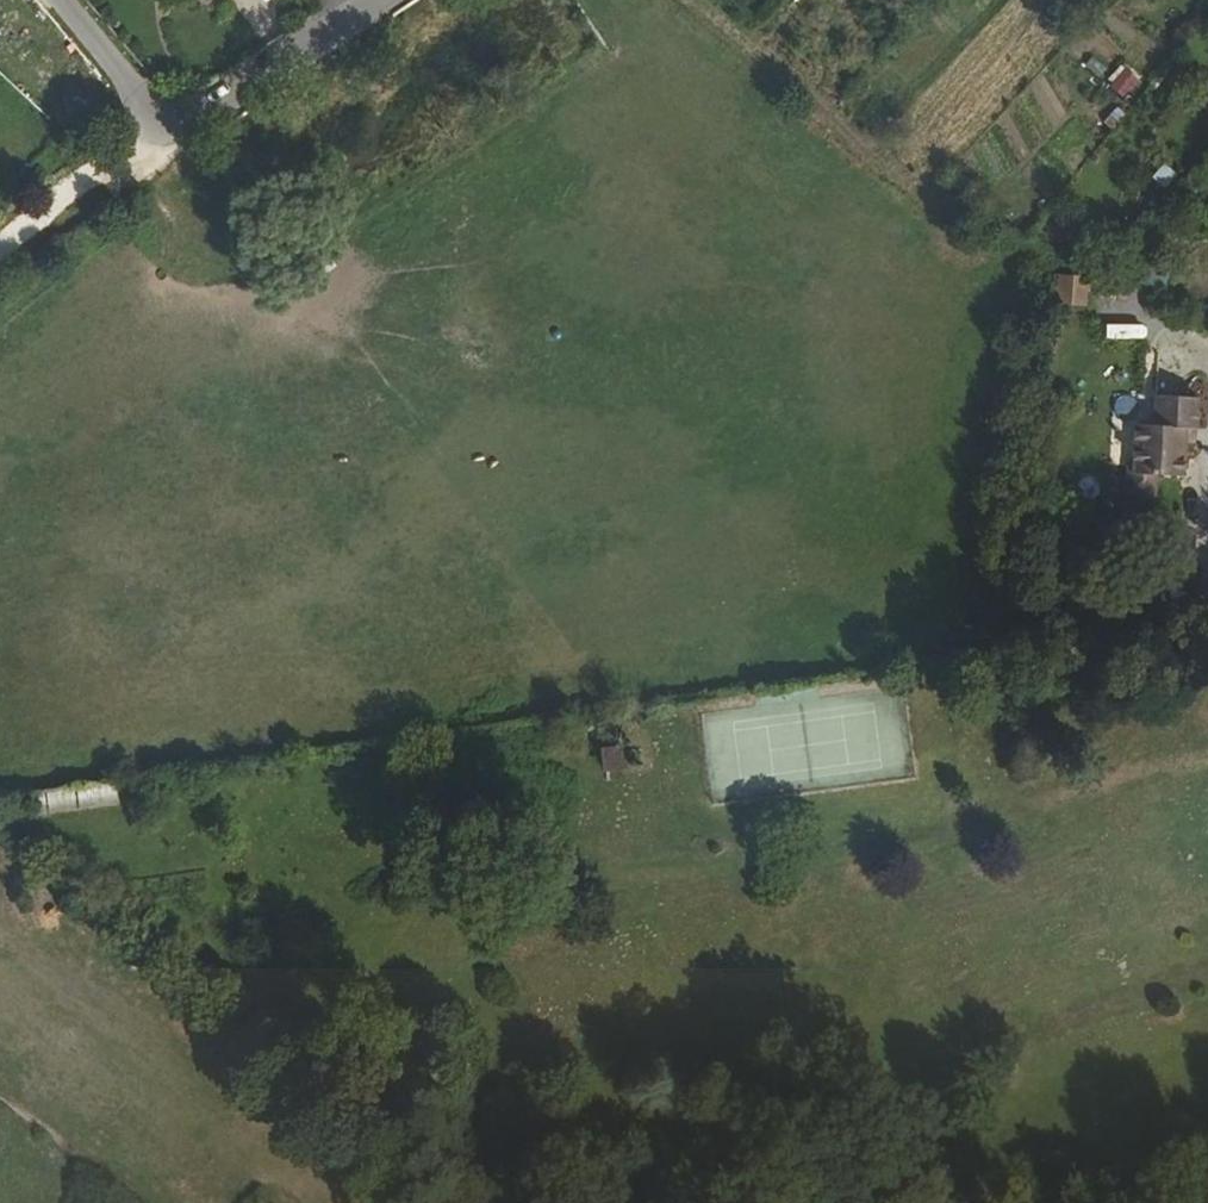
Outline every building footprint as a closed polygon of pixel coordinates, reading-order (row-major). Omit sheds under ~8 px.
[(1130,104),(1143,86),(1121,69),(1107,86),(1130,104)] [(1106,318),(1106,335),(1142,336),(1142,319),(1106,318)] [(1184,436),(1193,437),(1195,404),(1153,402),(1151,430),(1133,430),(1130,472),(1124,472),(1122,501),(1152,503),(1152,486),(1181,486),(1183,453),(1184,436)] [(1192,453),(1193,437),(1184,436),(1183,453),(1192,453)] [(117,812),(116,791),(26,803),(27,811),(28,817),(29,824),(117,812)] [(27,811),(26,803),(13,805),(13,813),(27,811)] [(15,819),(13,813),(13,805),(0,807),(0,820),(15,819)] [(888,1191),(865,1202),(894,1202),(888,1191)]
